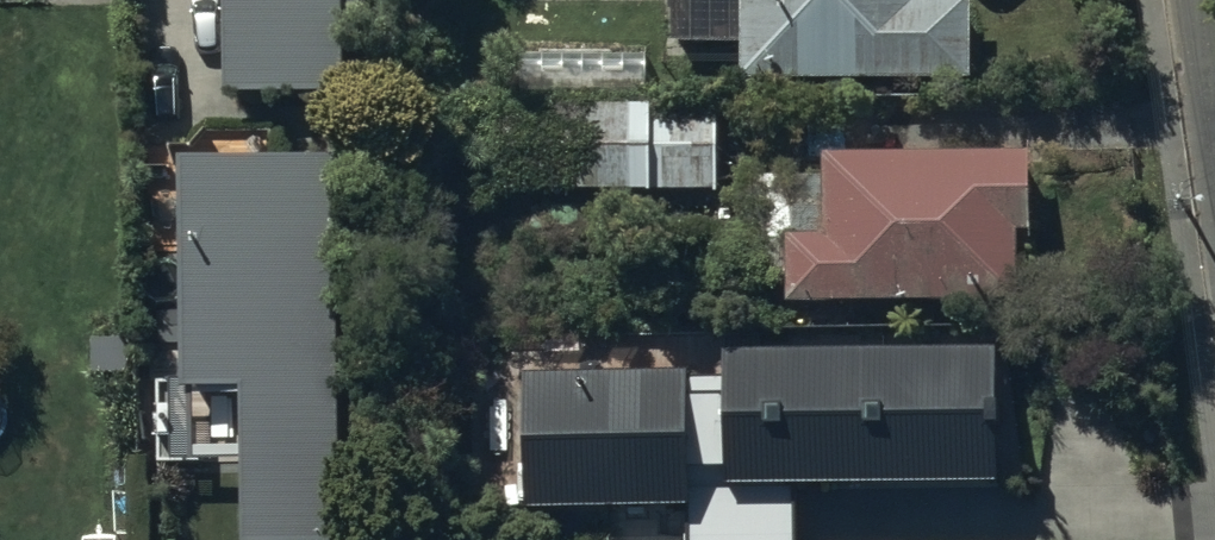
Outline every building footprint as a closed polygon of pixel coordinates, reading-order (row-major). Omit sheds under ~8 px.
[(223,89),(341,89),(341,0),(224,0),(223,89)] [(741,83),(975,82),(975,0),(740,0),(741,83)] [(710,111),(485,110),(485,196),(711,195),(710,111)] [(182,387),(243,387),(242,539),(339,539),(342,155),(184,154),(182,387)] [(1034,240),(1034,166),(822,165),(823,249),(781,249),(782,311),(1016,310),(1015,240),(1034,240)] [(129,372),(129,337),(95,338),(95,372),(129,372)] [(725,371),(525,371),(526,506),(689,506),(689,475),(996,475),(996,349),(724,350),(725,371)]
